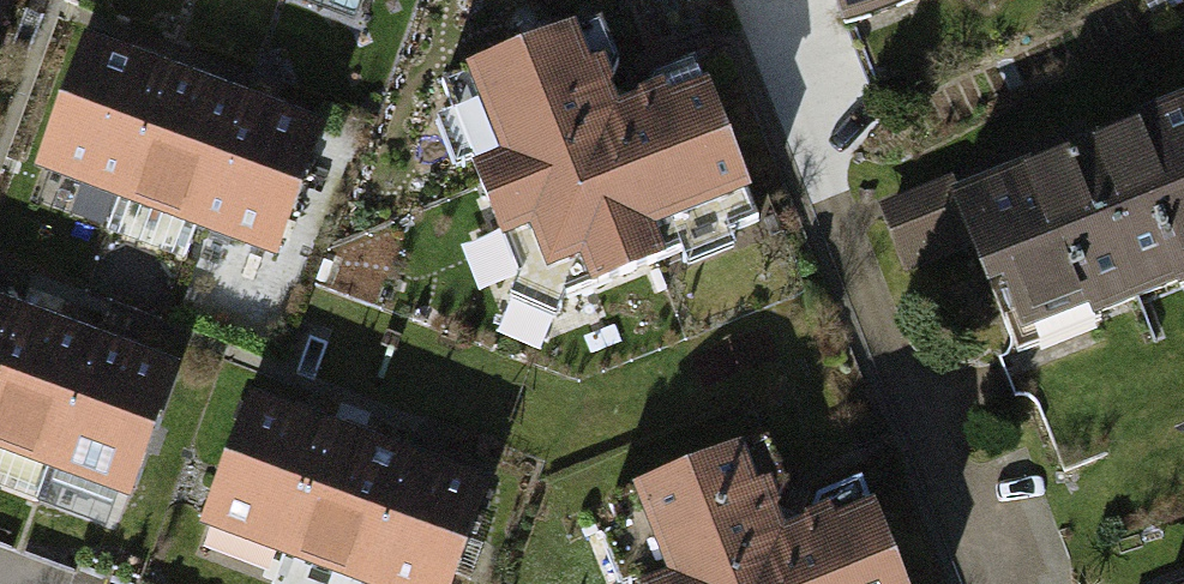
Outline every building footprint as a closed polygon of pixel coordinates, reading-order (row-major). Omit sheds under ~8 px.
[(12,0),(0,0),(0,33),(12,0)] [(854,30),(935,0),(843,0),(854,30)] [(335,121),(86,28),(41,151),(289,243),(335,121)] [(566,29),(466,70),(499,150),(469,162),(498,233),(524,223),(542,269),(581,253),(592,279),(654,254),(641,225),(744,182),(701,78),(603,118),(566,29)] [(879,200),(904,263),(981,234),(1027,350),(1183,288),(1183,108),(969,193),(959,169),(879,200)] [(193,255),(207,217),(129,188),(115,226),(193,255)] [(0,293),(0,441),(138,492),(186,361),(0,293)] [(248,395),(203,518),(388,583),(461,583),(497,483),(248,395)] [(668,576),(647,583),(913,583),(877,488),(775,526),(742,440),(632,482),(668,576)]
